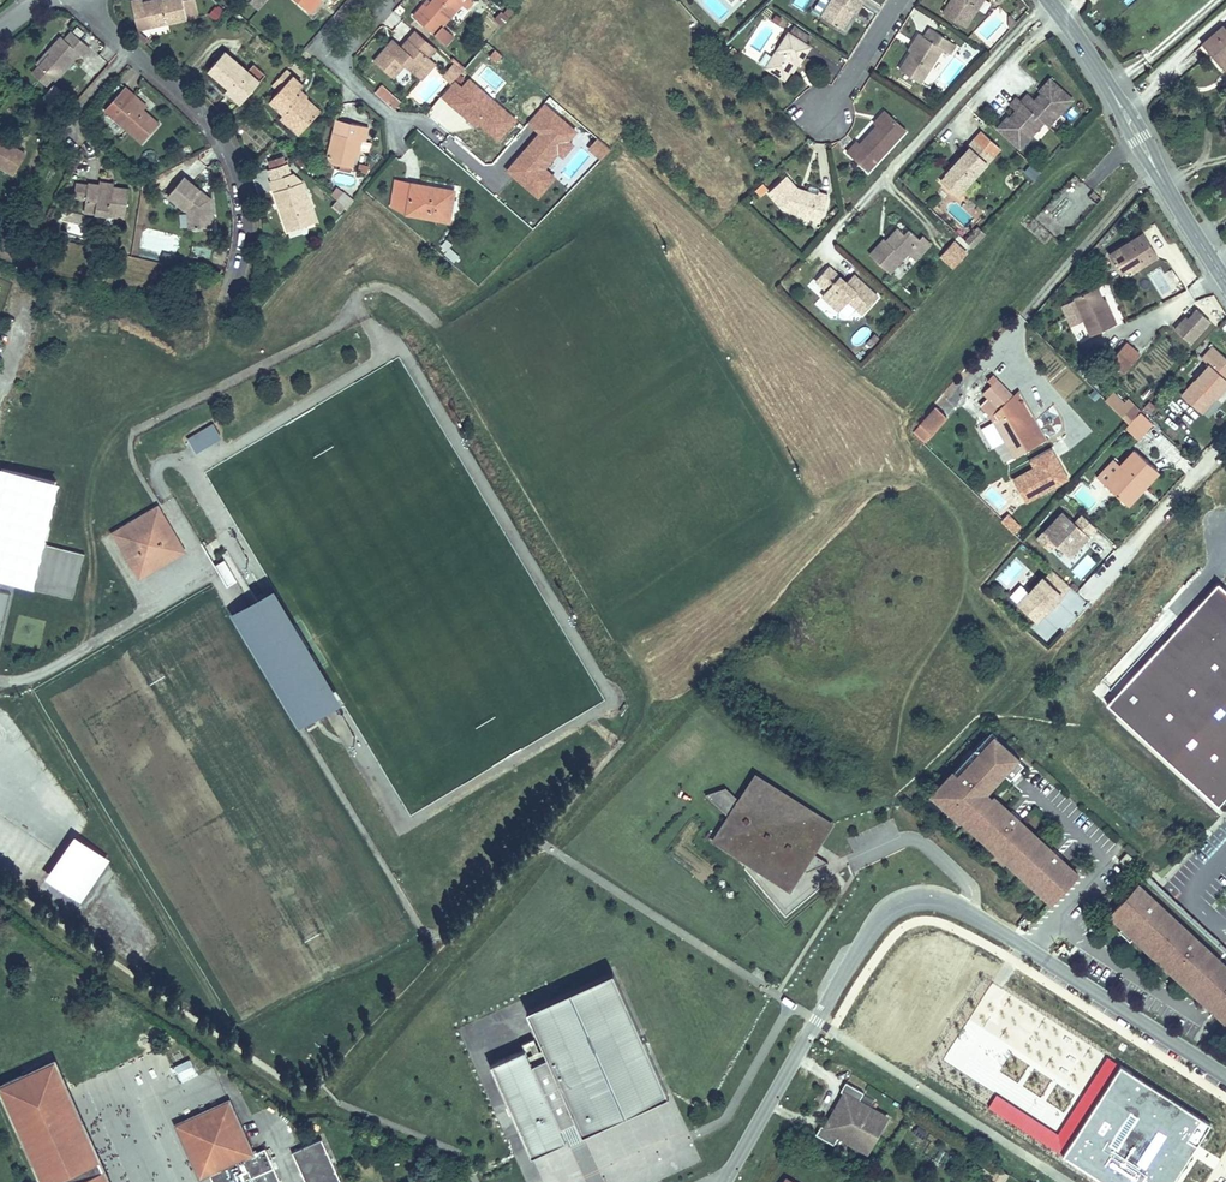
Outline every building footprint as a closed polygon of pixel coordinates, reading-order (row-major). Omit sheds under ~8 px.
[(195,0),(162,0),(159,1),(159,0),(153,0),(142,2),(148,28),(187,18),(186,16),(198,13),(195,0)] [(267,0),(251,0),(250,1),(259,9),(267,0)] [(308,11),(317,0),(295,0),(308,11)] [(321,0),(317,0),(308,11),(310,13),(321,0)] [(462,4),(467,9),(475,1),(474,0),(433,0),(431,2),(427,7),(424,4),(413,16),(446,44),(454,36),(443,26),(462,4)] [(809,0),(797,0),(795,5),(805,9),(809,0)] [(864,0),(830,0),(820,15),(842,29),(851,16),(848,13),(850,9),(853,11),(856,13),(864,0)] [(943,13),(965,27),(982,0),(951,0),(943,13)] [(509,18),(515,11),(509,6),(504,13),(509,18)] [(216,20),(222,13),(216,8),(211,15),(216,20)] [(504,22),(509,18),(504,13),(501,11),(494,18),(502,25),(504,22)] [(805,43),(810,35),(794,25),(790,33),(788,32),(766,68),(784,80),(796,62),(799,63),(810,46),(805,43)] [(1225,29),(1223,26),(1202,45),(1222,67),(1225,64),(1225,29)] [(910,52),(899,70),(920,83),(942,49),(949,53),(955,44),(929,27),(924,36),(919,33),(913,42),(915,44),(910,52)] [(55,80),(79,53),(83,56),(90,47),(72,31),(65,39),(61,36),(48,51),(50,53),(39,66),(53,78),(55,80)] [(436,48),(415,31),(408,39),(428,56),(436,48)] [(402,46),(399,49),(390,42),(374,61),(393,78),(404,65),(416,75),(431,58),(428,56),(408,39),(402,46)] [(402,46),(393,39),(390,42),(399,49),(402,46)] [(735,56),(739,53),(733,48),(730,51),(735,56)] [(39,66),(50,53),(48,51),(37,64),(39,66)] [(248,71),(225,51),(208,70),(229,88),(229,89),(230,88),(234,90),(233,92),(243,100),(260,81),(248,71)] [(421,79),(435,63),(431,58),(416,75),(421,79)] [(465,68),(453,58),(451,60),(463,71),(465,68)] [(793,72),(799,63),(796,62),(791,70),(793,72)] [(451,84),(463,71),(454,63),(446,73),(450,77),(447,80),(451,84)] [(266,75),(253,64),(248,71),(260,81),(266,75)] [(53,78),(39,66),(33,73),(47,85),(53,78)] [(279,91),(292,76),(286,70),(273,85),(279,91)] [(312,120),(320,111),(305,98),(303,100),(296,94),(298,91),(303,86),(292,76),(279,91),(270,101),(284,114),(281,118),(295,131),(308,116),(312,120)] [(1021,101),(1038,116),(1044,122),(1048,126),(1072,100),(1050,79),(1042,87),(1048,92),(1044,96),(1041,92),(1034,100),(1028,94),(1021,101)] [(143,110),(132,99),(135,96),(125,87),(104,110),(142,144),(159,124),(143,110)] [(1048,92),(1042,87),(1039,91),(1041,92),(1044,96),(1048,92)] [(234,90),(230,88),(229,89),(229,88),(226,91),(240,103),(243,100),(233,92),(234,90)] [(305,98),(298,91),(296,94),(303,100),(305,98)] [(146,106),(135,96),(132,99),(143,110),(146,106)] [(393,109),(399,102),(392,96),(386,103),(393,109)] [(1004,120),(997,128),(1019,149),(1044,122),(1038,116),(1021,101),(1017,97),(1009,105),(1016,111),(1009,118),(1012,121),(1009,125),(1004,120)] [(877,124),(888,113),(885,110),(874,122),(877,124)] [(868,171),(906,129),(888,113),(877,124),(860,144),(857,141),(847,151),(868,171)] [(299,135),(312,120),(308,116),(295,131),(299,135)] [(1007,116),(1004,120),(1009,125),(1012,121),(1009,118),(1007,116)] [(348,136),(351,123),(336,119),(333,133),(348,136)] [(359,150),(361,140),(365,141),(368,127),(351,123),(348,136),(333,133),(327,161),(341,164),(345,165),(352,167),(356,149),(359,150)] [(945,174),(947,175),(962,189),(999,148),(981,132),(967,146),(969,148),(960,158),(962,160),(959,163),(957,161),(945,174)] [(25,153),(0,138),(0,166),(13,174),(25,153)] [(285,164),(283,157),(269,162),(271,168),(281,165),(285,164)] [(1024,172),(1035,179),(1042,169),(1031,162),(1024,172)] [(289,174),(286,163),(285,164),(281,165),(271,168),(269,169),(273,180),(289,174)] [(316,222),(302,182),(292,173),(289,174),(273,180),(271,180),(280,208),(283,207),(285,213),(282,214),(286,225),(299,220),(301,227),(316,222)] [(956,196),(962,189),(947,175),(941,182),(956,196)] [(212,215),(210,198),(205,194),(204,197),(199,193),(201,190),(184,176),(168,195),(188,212),(189,229),(205,228),(203,216),(212,215)] [(786,177),(784,178),(790,185),(792,184),(786,177)] [(768,193),(783,210),(811,218),(813,210),(823,213),(828,196),(819,192),(819,191),(818,188),(811,186),(808,187),(807,191),(806,195),(796,192),(796,189),(792,184),(790,185),(784,178),(768,193)] [(113,187),(114,182),(100,180),(100,185),(100,188),(112,190),(112,187),(113,187)] [(449,221),(454,191),(395,181),(391,206),(407,214),(449,221)] [(125,218),(129,189),(113,187),(112,187),(112,190),(100,188),(100,185),(89,183),(88,185),(76,183),(74,197),(86,199),(84,212),(125,218)] [(337,201),(342,193),(336,189),(331,195),(337,201)] [(1097,204),(1101,199),(1093,191),(1088,197),(1097,204)] [(347,210),(353,200),(343,193),(342,193),(337,201),(344,208),(347,210)] [(344,208),(337,201),(332,206),(340,213),(344,208)] [(820,222),(823,213),(813,210),(811,218),(820,222)] [(213,227),(212,215),(203,216),(205,228),(213,227)] [(288,232),(301,227),(299,220),(286,225),(288,232)] [(50,238),(53,230),(41,226),(37,235),(50,238)] [(886,241),(884,239),(869,255),(889,273),(907,253),(915,260),(931,243),(923,236),(919,239),(909,230),(905,235),(898,228),(889,238),(891,239),(888,242),(886,241)] [(966,241),(972,248),(985,234),(978,228),(966,241)] [(1121,274),(1130,268),(1130,267),(1137,262),(1140,266),(1157,255),(1143,233),(1109,255),(1121,274)] [(447,251),(452,245),(446,240),(441,246),(447,251)] [(459,256),(450,248),(446,254),(454,261),(459,256)] [(1185,288),(1198,278),(1178,252),(1165,262),(1185,288)] [(173,266),(175,258),(162,254),(160,263),(173,266)] [(1132,271),(1140,266),(1137,262),(1130,267),(1130,268),(1132,271)] [(828,266),(815,281),(826,291),(822,296),(839,311),(848,301),(863,314),(878,296),(862,282),(858,287),(849,279),(846,282),(828,266)] [(1161,296),(1173,289),(1160,268),(1148,274),(1161,296)] [(853,274),(849,279),(858,287),(862,282),(853,274)] [(1090,336),(1116,324),(1112,315),(1110,316),(1103,300),(1097,287),(1073,298),(1074,300),(1083,320),(1090,336)] [(1103,300),(1110,316),(1112,315),(1105,299),(1103,300)] [(1071,326),(1083,320),(1074,300),(1062,305),(1071,326)] [(1174,327),(1190,343),(1212,321),(1196,305),(1174,327)] [(874,335),(867,343),(871,346),(877,338),(874,335)] [(1124,373),(1140,354),(1126,342),(1110,361),(1124,373)] [(1182,395),(1202,413),(1225,386),(1225,358),(1213,346),(1202,358),(1209,364),(1182,395)] [(1011,398),(1012,397),(1012,396),(992,375),(987,380),(991,384),(983,392),(987,397),(979,405),(991,417),(1014,458),(1039,444),(1034,435),(1030,438),(1020,419),(1024,416),(1018,407),(1017,408),(1011,398)] [(1019,390),(1012,396),(1012,397),(1011,398),(1017,408),(1018,407),(1024,416),(1020,419),(1030,438),(1034,435),(1039,444),(1047,440),(1019,390)] [(1118,411),(1125,404),(1114,392),(1106,400),(1118,411)] [(1124,417),(1135,407),(1135,406),(1129,400),(1125,404),(1118,411),(1124,417)] [(1175,405),(1169,415),(1177,420),(1183,410),(1175,405)] [(1124,417),(1130,424),(1141,412),(1135,407),(1124,417)] [(914,433),(924,442),(947,417),(936,408),(914,433)] [(1154,424),(1141,412),(1130,424),(1143,436),(1154,424)] [(1143,436),(1130,424),(1126,428),(1140,440),(1143,436)] [(206,431),(212,441),(220,436),(214,426),(206,431)] [(191,440),(197,450),(212,441),(206,431),(191,440)] [(1017,506),(1070,478),(1052,445),(1028,458),(1032,466),(1003,481),(1017,506)] [(1144,488),(1159,472),(1134,450),(1120,466),(1113,460),(1097,478),(1122,500),(1134,486),(1132,484),(1135,480),(1144,488)] [(0,468),(0,580),(33,587),(58,481),(0,468)] [(1128,506),(1144,488),(1135,480),(1132,484),(1134,486),(1122,500),(1128,506)] [(139,578),(184,551),(177,539),(171,543),(158,523),(165,519),(158,506),(121,528),(120,526),(113,530),(114,532),(112,533),(120,545),(127,541),(139,562),(132,566),(139,578)] [(1096,528),(1082,515),(1075,523),(1063,512),(1037,540),(1049,551),(1055,544),(1069,557),(1096,528)] [(171,543),(177,539),(165,519),(158,523),(171,543)] [(127,541),(120,545),(132,566),(139,562),(127,541)] [(1070,570),(1079,580),(1096,563),(1087,554),(1070,570)] [(224,559),(217,564),(229,585),(237,580),(224,559)] [(1054,571),(1046,580),(1044,578),(1019,605),(1039,622),(1049,611),(1047,609),(1050,606),(1052,608),(1071,587),(1054,571)] [(1218,583),(1107,704),(1218,805),(1225,796),(1225,590),(1218,583)] [(301,727),(345,701),(278,589),(234,615),(301,727)] [(1073,629),(1073,614),(1050,613),(1050,628),(1073,629)] [(959,775),(938,798),(1055,903),(1079,875),(993,799),(1022,766),(997,744),(965,779),(959,775)] [(716,836),(764,867),(774,852),(804,870),(807,872),(828,862),(815,854),(809,850),(825,825),(790,803),(761,777),(739,800),(726,787),(705,794),(729,816),(716,836)] [(809,850),(815,854),(834,823),(761,777),(790,803),(825,825),(809,850)] [(110,859),(75,835),(46,877),(81,901),(110,859)] [(804,870),(774,852),(764,867),(716,836),(711,841),(791,892),(804,870)] [(1126,852),(1118,860),(1124,865),(1131,857),(1126,852)] [(1117,920),(1225,1024),(1225,963),(1145,889),(1117,920)] [(612,972),(529,1010),(545,1046),(531,1052),(528,1047),(490,1064),(531,1156),(566,1140),(560,1127),(577,1120),(583,1132),(667,1094),(612,972)] [(999,1092),(991,1105),(1069,1154),(1125,1064),(1111,1055),(1061,1132),(999,1092)] [(190,1056),(173,1065),(180,1080),(197,1071),(190,1056)] [(24,1074),(26,1077),(30,1075),(29,1072),(54,1061),(59,1072),(57,1073),(97,1161),(92,1164),(96,1173),(102,1170),(107,1181),(112,1181),(70,1087),(56,1058),(0,1083),(0,1085),(24,1074)] [(102,1170),(96,1173),(92,1164),(97,1161),(57,1073),(59,1072),(54,1061),(29,1072),(30,1075),(26,1077),(24,1074),(0,1085),(0,1086),(4,1096),(6,1096),(44,1181),(52,1181),(53,1181),(107,1181),(102,1170)] [(151,1100),(153,1062),(123,1061),(122,1078),(137,1078),(136,1100),(151,1100)] [(1125,1064),(1069,1154),(1109,1179),(1114,1181),(1182,1181),(1219,1123),(1125,1064)] [(868,1152),(887,1117),(866,1105),(864,1109),(857,1105),(859,1101),(864,1092),(845,1082),(840,1091),(844,1093),(834,1110),(825,1128),(821,1125),(816,1134),(834,1145),(839,1136),(841,1132),(848,1136),(846,1140),(868,1152)] [(6,1096),(4,1096),(0,1086),(0,1094),(40,1181),(44,1181),(6,1096)] [(199,1181),(210,1176),(185,1120),(229,1101),(253,1153),(254,1153),(230,1098),(173,1124),(199,1181)] [(254,1153),(253,1153),(229,1101),(185,1120),(210,1176),(213,1181),(280,1181),(265,1148),(254,1153)] [(588,1142),(583,1132),(577,1120),(560,1127),(566,1140),(570,1150),(586,1143),(588,1142)] [(327,1152),(326,1153),(319,1139),(294,1151),(300,1164),(298,1165),(306,1181),(339,1181),(334,1172),(336,1171),(327,1152)] [(1009,1172),(996,1165),(989,1177),(997,1181),(1003,1181),(1009,1172)]
